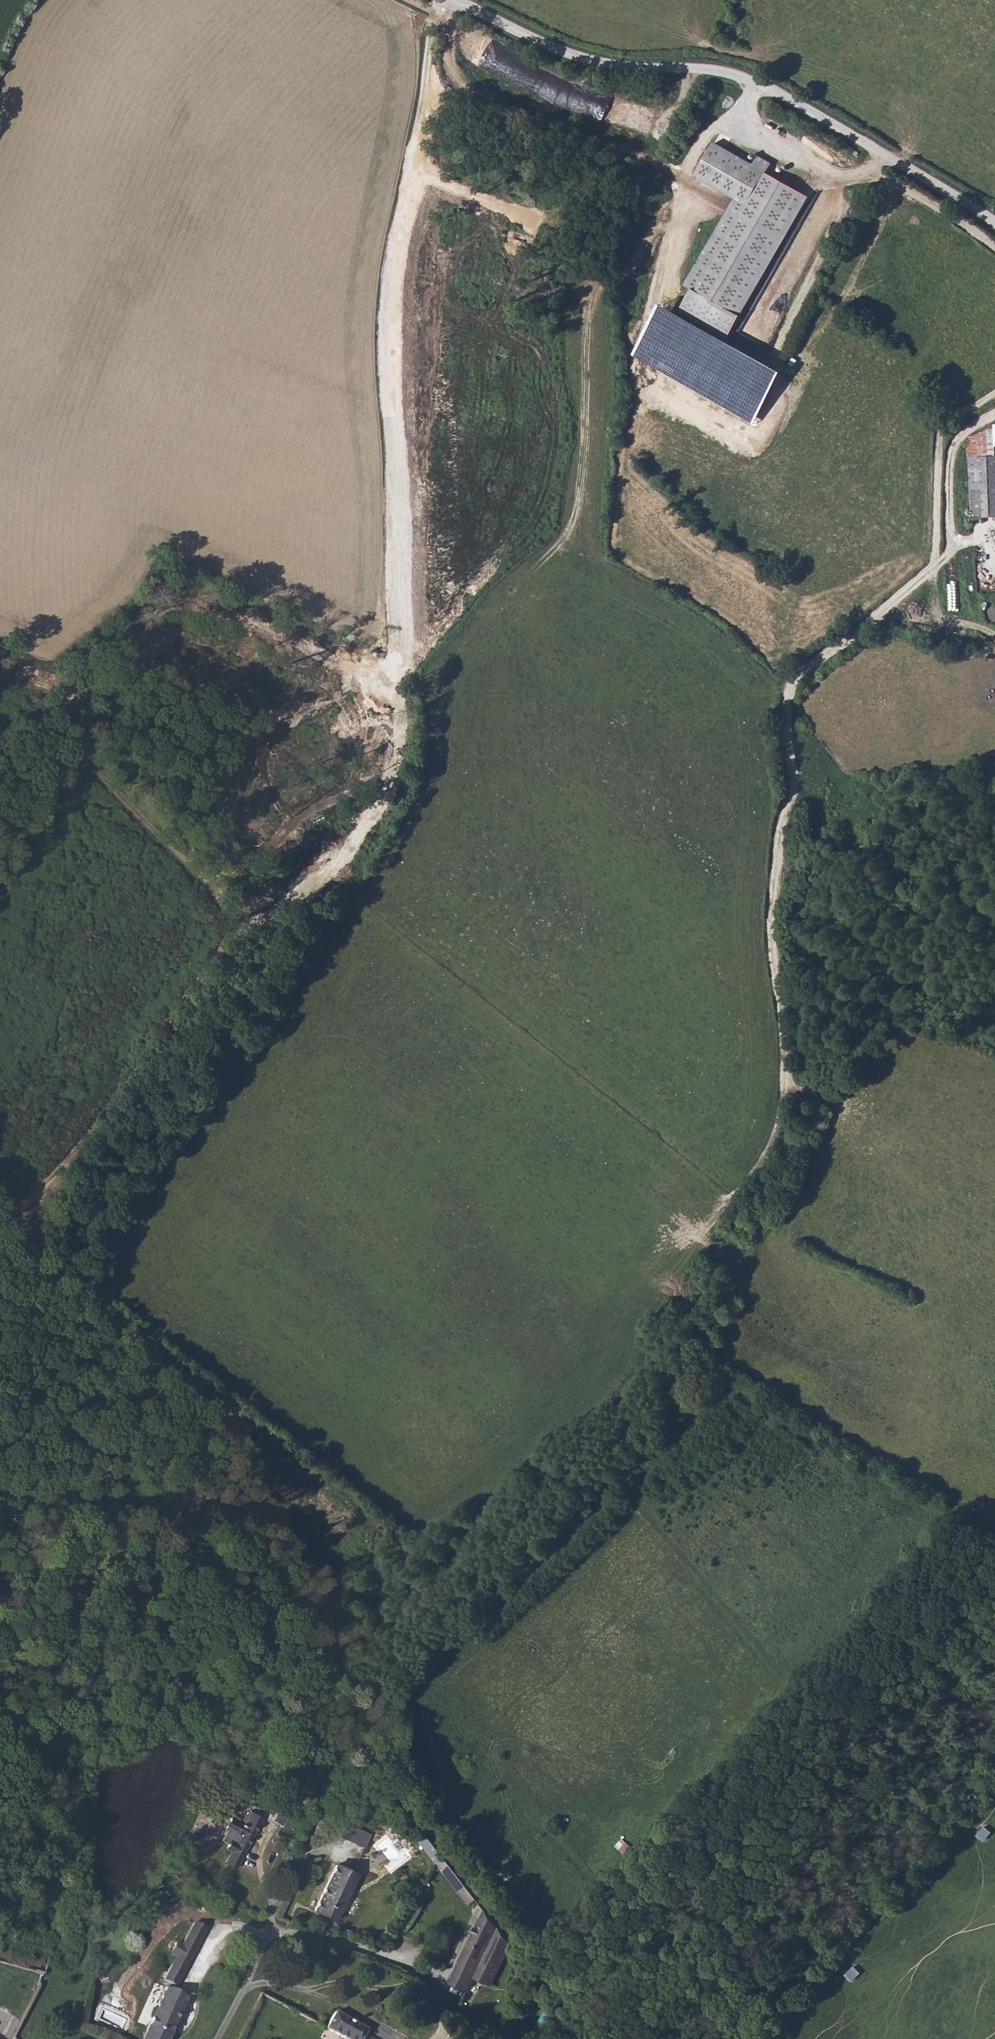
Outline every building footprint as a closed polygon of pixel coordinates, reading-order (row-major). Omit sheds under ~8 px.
[(748,316),(814,194),(770,170),(775,161),(761,154),(757,163),(717,142),(699,175),(740,197),(693,286),(748,316)] [(949,611),(960,611),(961,565),(948,565),(947,582),(949,582),(949,611)] [(212,1837),(219,1840),(221,1834),(227,1837),(232,1826),(244,1832),(254,1813),(240,1806),(233,1819),(221,1813),(217,1822),(219,1823),(212,1837)] [(347,1823),(342,1838),(366,1846),(371,1832),(347,1823)] [(403,1830),(426,1858),(434,1852),(411,1824),(403,1830)] [(221,1834),(219,1840),(217,1844),(221,1847),(215,1860),(228,1864),(244,1832),(232,1826),(227,1837),(221,1834)] [(457,1897),(466,1891),(434,1852),(426,1858),(457,1897)] [(344,1869),(325,1859),(304,1903),(323,1913),(344,1869)] [(408,1891),(411,1886),(405,1882),(402,1889),(408,1891)] [(480,1976),(500,1935),(476,1904),(441,1975),(459,1985),(466,1970),(480,1976)] [(198,1927),(185,1922),(175,1942),(171,1939),(164,1952),(169,1956),(160,1975),(173,1981),(198,1927)] [(162,1981),(128,2038),(160,2038),(185,1994),(164,1982),(162,1981)] [(315,2021),(352,2038),(377,2038),(358,2029),(361,2025),(323,2005),(315,2021)]
